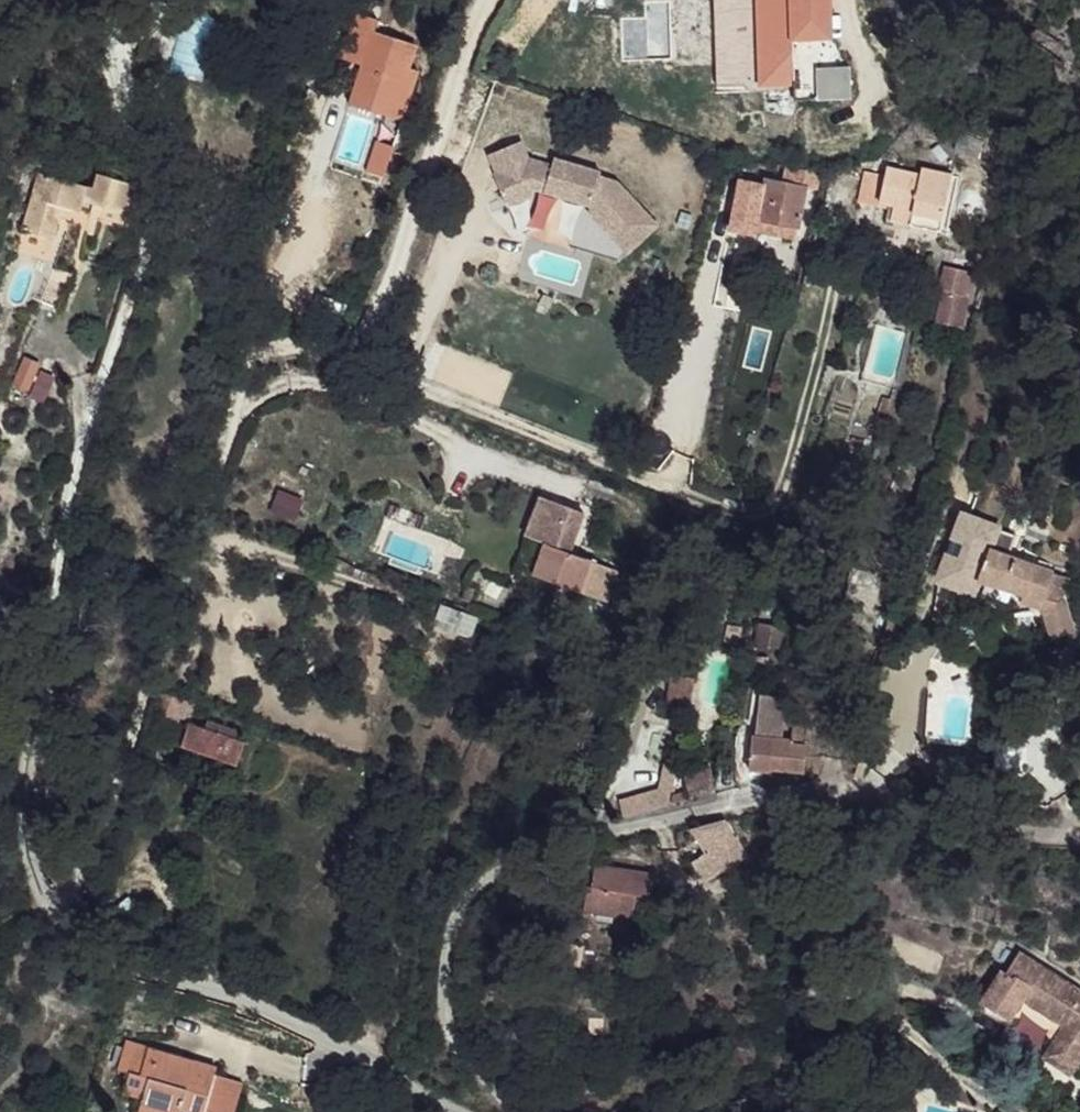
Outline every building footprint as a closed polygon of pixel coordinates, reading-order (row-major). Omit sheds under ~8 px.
[(752,0),(719,0),(720,67),(753,67),(752,0)] [(834,0),(769,0),(769,3),(763,3),(763,66),(798,66),(797,38),(835,38),(834,0)] [(380,20),(355,12),(340,58),(363,65),(351,101),(405,118),(415,86),(420,68),(412,65),(411,65),(418,44),(376,32),(380,20)] [(431,58),(416,53),(412,65),(420,68),(415,86),(422,88),(431,58)] [(798,83),(798,66),(763,66),(764,83),(798,83)] [(853,99),(853,68),(822,68),(822,100),(853,99)] [(501,181),(522,172),(526,181),(534,185),(591,207),(589,213),(628,255),(659,227),(617,182),(600,177),(601,173),(556,156),(554,163),(531,154),(523,136),(491,150),(499,168),(496,168),(501,181)] [(374,162),(390,167),(397,143),(381,138),(374,162)] [(371,170),(387,175),(390,167),(374,162),(371,170)] [(888,166),(887,173),(882,203),(895,206),(914,210),(911,227),(941,232),(953,176),(923,168),(922,174),(888,166)] [(783,182),(767,179),(766,186),(741,181),(732,230),(757,235),(757,232),(798,240),(807,187),(805,186),(808,171),(786,167),(783,182)] [(887,173),(865,170),(859,202),(880,206),(887,173)] [(522,172),(501,181),(510,201),(534,190),(534,185),(526,181),(522,172)] [(94,190),(39,175),(22,233),(53,241),(59,220),(62,209),(74,212),(80,214),(82,207),(90,209),(91,206),(93,206),(86,236),(94,237),(100,219),(102,208),(128,214),(135,185),(98,176),(94,190)] [(914,210),(895,206),(892,222),(911,227),(914,210)] [(128,214),(102,208),(100,219),(124,225),(128,214)] [(74,212),(62,209),(59,220),(70,223),(74,212)] [(969,269),(944,265),(939,289),(946,290),(940,322),(957,326),(958,318),(965,319),(969,297),(963,296),(969,269)] [(72,274),(53,267),(41,304),(59,311),(72,274)] [(965,319),(958,318),(957,326),(964,327),(965,319)] [(754,329),(745,326),(739,343),(748,345),(754,329)] [(769,333),(754,329),(748,345),(763,350),(769,333)] [(40,369),(24,361),(13,387),(29,394),(40,369)] [(536,489),(520,529),(546,540),(533,570),(608,601),(621,569),(573,548),(590,509),(536,489)] [(1054,570),(992,549),(1000,524),(959,510),(934,583),(975,597),(981,582),(1028,598),(1025,607),(1045,614),(1052,635),(1075,628),(1062,601),(1046,595),(1053,574),(1054,570)] [(1069,579),(1053,574),(1046,595),(1062,601),(1069,579)] [(794,584),(780,579),(775,596),(783,600),(788,601),(794,584)] [(783,600),(775,596),(770,611),(778,615),(783,600)] [(770,621),(758,621),(754,648),(767,648),(770,621)] [(769,655),(755,655),(754,670),(769,672),(769,655)] [(696,679),(673,674),(668,701),(691,706),(696,679)] [(210,701),(180,688),(170,711),(193,721),(196,714),(204,717),(210,701)] [(805,772),(807,747),(804,746),(805,722),(793,721),(792,739),(753,735),(750,769),(772,771),(772,767),(805,772)] [(250,740),(252,732),(223,722),(221,730),(204,724),(197,747),(253,766),(260,744),(250,740)] [(662,789),(620,800),(624,817),(672,803),(674,796),(675,786),(678,784),(680,759),(667,762),(662,789)] [(712,768),(685,776),(690,790),(690,794),(717,786),(712,768)] [(690,790),(674,796),(672,803),(692,797),(690,794),(690,790)] [(725,819),(691,827),(696,838),(705,853),(692,861),(701,879),(748,853),(737,835),(735,836),(725,819)] [(696,838),(683,847),(692,861),(705,853),(696,838)] [(656,873),(597,864),(593,885),(589,885),(585,908),(635,916),(638,895),(653,897),(656,873)] [(587,946),(559,942),(556,958),(585,962),(587,946)] [(1001,969),(981,1001),(1011,1020),(1023,999),(1064,1025),(1044,1057),(1072,1075),(1079,1063),(1079,990),(1020,951),(1006,972),(1001,969)] [(551,1004),(543,1001),(535,1028),(544,1030),(551,1004)] [(605,1017),(591,1016),(591,1032),(604,1033),(605,1017)] [(605,1038),(592,1037),(591,1050),(605,1050),(605,1038)] [(128,1039),(119,1068),(132,1071),(126,1090),(145,1096),(143,1101),(180,1111),(181,1111),(183,1106),(202,1111),(206,1111),(218,1072),(219,1066),(128,1039)] [(218,1072),(206,1111),(235,1111),(244,1081),(218,1072)] [(384,1083),(367,1073),(361,1083),(378,1093),(384,1083)] [(139,1111),(180,1111),(143,1101),(139,1111)]
